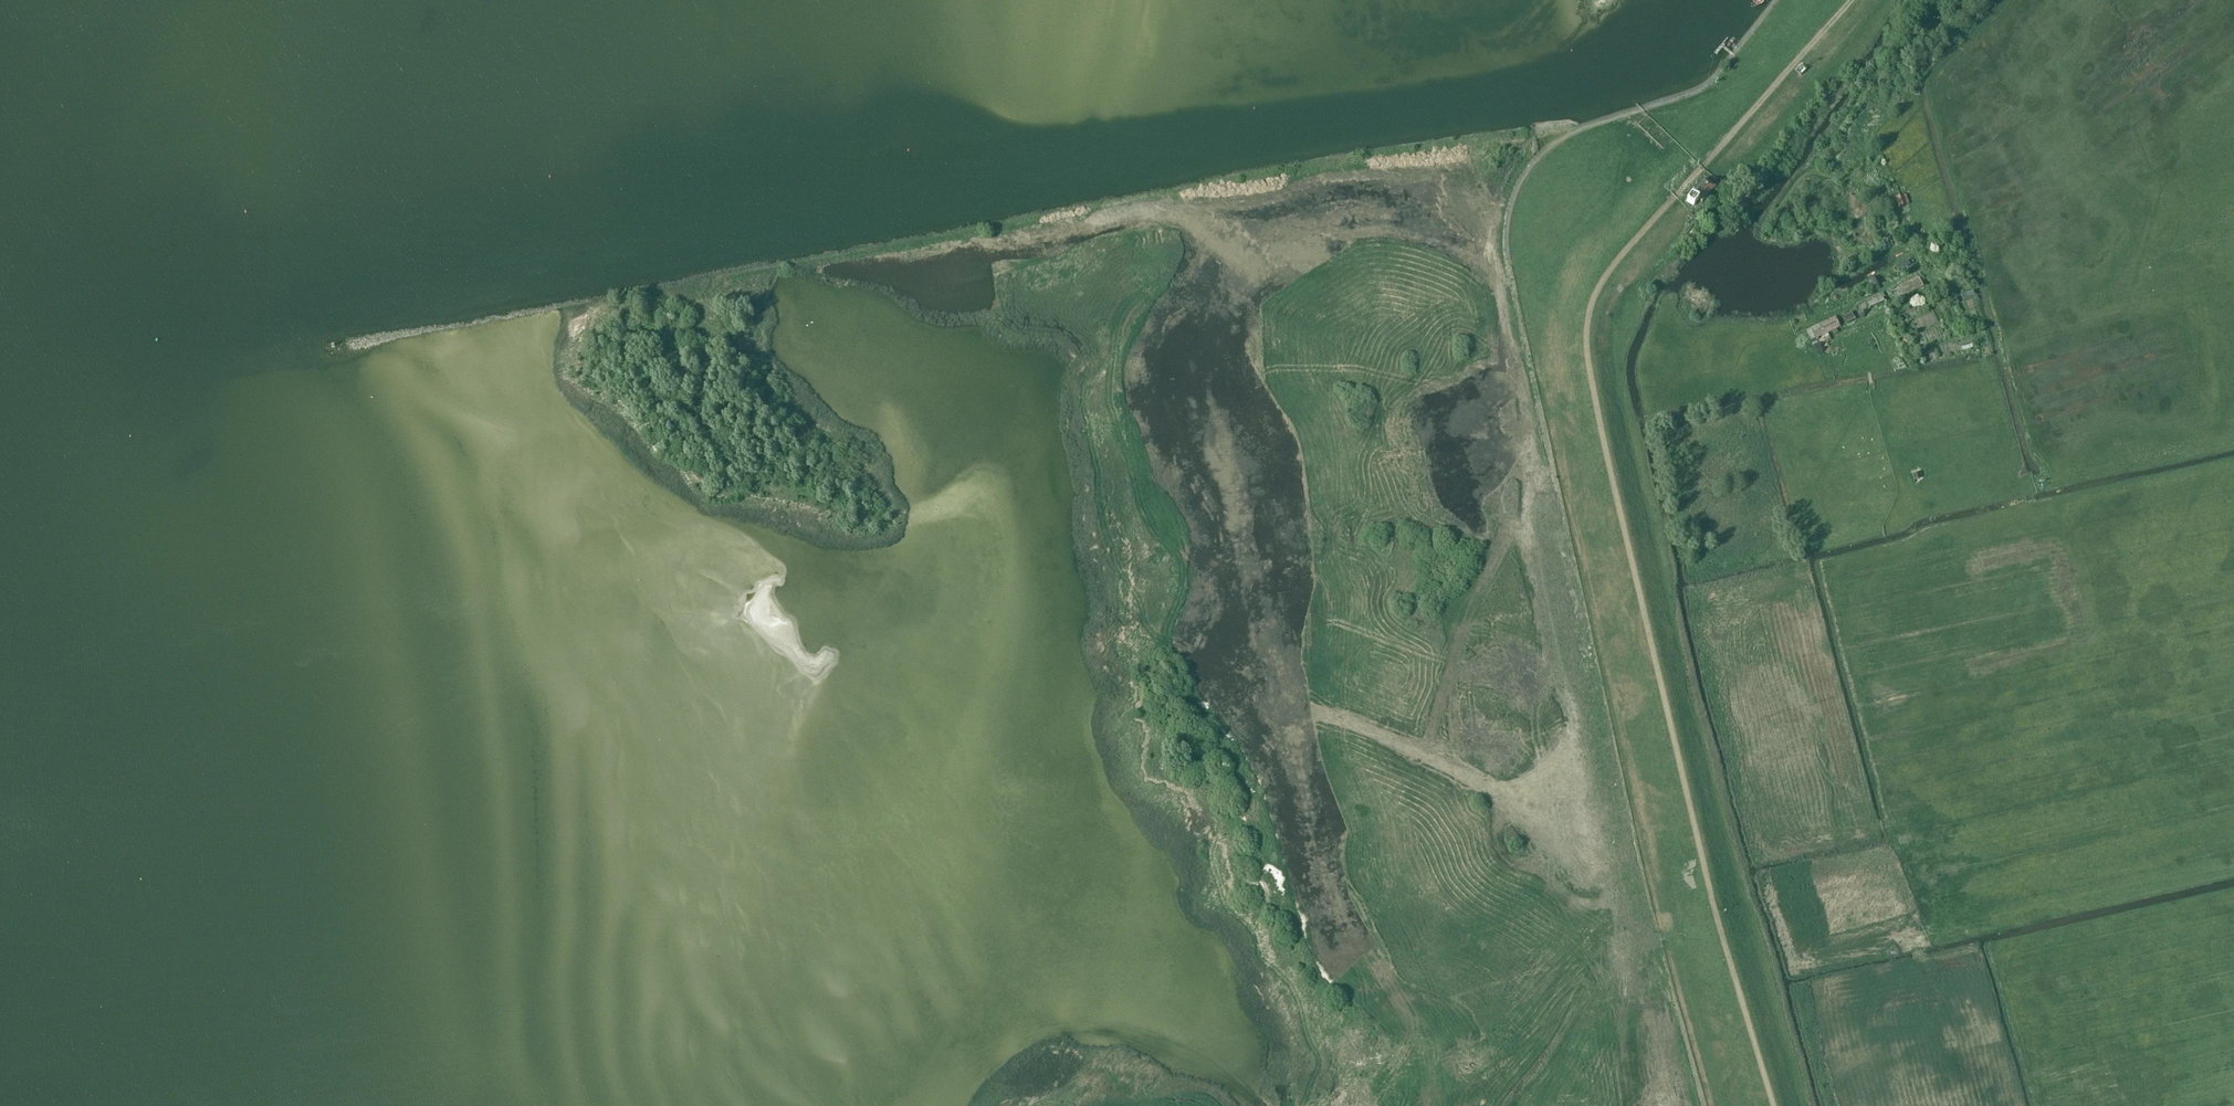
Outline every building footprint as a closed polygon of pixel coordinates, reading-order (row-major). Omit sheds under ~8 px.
[(1801,65),(1796,70),(1800,74),(1805,69),(1801,65)] [(1701,203),(1714,188),(1703,179),(1691,194),(1685,201),(1693,206),(1698,200),(1701,203)] [(1714,227),(1720,221),(1713,215),(1708,221),(1714,227)] [(1895,299),(1922,287),(1917,277),(1891,290),(1895,299)] [(1883,302),(1880,294),(1865,300),(1868,308),(1883,302)] [(1854,320),(1851,312),(1843,316),(1847,323),(1854,320)] [(1815,338),(1839,327),(1835,317),(1810,328),(1815,338)] [(1962,351),(1973,348),(1971,341),(1960,344),(1962,351)]
